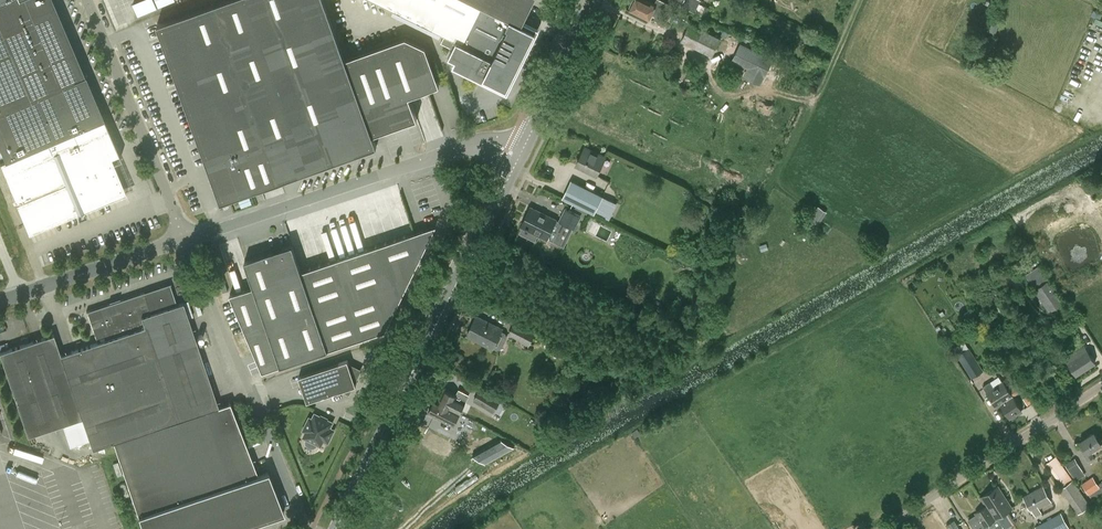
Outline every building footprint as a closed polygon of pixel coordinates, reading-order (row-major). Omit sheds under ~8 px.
[(68,134),(103,119),(84,74),(52,0),(0,0),(0,147),(6,161),(16,156),(68,134)] [(409,95),(440,85),(426,46),(406,36),(346,58),(325,0),(222,0),(158,23),(210,167),(212,167),(215,174),(212,175),(222,201),(253,190),(241,156),(268,146),(280,180),(377,145),(373,134),(418,118),(409,95)] [(444,36),(441,42),(453,48),(448,58),(456,61),(454,66),(507,92),(538,29),(525,22),(523,21),(534,0),(372,0),(444,36)] [(653,15),(654,14),(665,19),(671,5),(660,0),(658,0),(656,5),(645,0),(633,0),(629,8),(630,9),(630,11),(649,20),(650,21),(653,15)] [(695,13),(701,0),(675,0),(674,3),(695,13)] [(683,43),(724,58),(730,39),(689,24),(683,43)] [(772,61),(748,50),(742,63),(750,67),(745,77),(761,85),(772,61)] [(103,119),(68,134),(73,145),(20,166),(16,156),(6,161),(0,163),(0,164),(17,203),(16,203),(29,233),(126,192),(113,162),(120,159),(103,119)] [(73,145),(68,134),(16,156),(20,166),(73,145)] [(597,175),(606,157),(586,147),(577,164),(597,175)] [(469,191),(474,180),(468,177),(463,188),(469,191)] [(572,181),(564,197),(594,213),(603,196),(572,181)] [(818,206),(808,221),(818,227),(827,212),(818,206)] [(522,225),(524,226),(520,233),(536,240),(539,234),(564,247),(573,229),(565,224),(531,207),(522,225)] [(582,215),(566,207),(559,220),(575,229),(582,215)] [(254,286),(230,294),(263,371),(385,330),(435,226),(322,264),(322,263),(302,270),(293,244),(246,260),(254,286)] [(1032,283),(1046,274),(1040,264),(1026,273),(1032,283)] [(1064,302),(1049,280),(1034,290),(1049,312),(1064,302)] [(144,291),(118,300),(119,302),(113,304),(112,302),(87,311),(90,322),(97,342),(61,355),(54,334),(0,352),(0,354),(28,436),(82,417),(93,448),(113,441),(138,515),(143,528),(235,528),(284,513),(268,471),(258,475),(232,399),(217,404),(183,302),(177,304),(170,283),(144,291)] [(493,348),(503,328),(477,315),(467,335),(493,348)] [(515,321),(508,334),(530,345),(536,332),(515,321)] [(553,340),(547,351),(561,358),(566,347),(553,340)] [(1076,375),(1095,363),(1084,345),(1065,358),(1076,375)] [(971,378),(984,370),(969,347),(956,354),(971,378)] [(349,359),(300,376),(303,385),(303,384),(301,376),(310,373),(319,398),(344,389),(350,391),(352,386),(357,384),(356,380),(359,372),(358,368),(350,364),(349,359)] [(1010,418),(1021,411),(1003,382),(994,387),(990,381),(983,386),(996,407),(1001,404),(1010,418)] [(473,400),(493,412),(501,399),(481,387),(473,400)] [(458,411),(462,403),(465,404),(469,395),(459,390),(456,395),(445,389),(438,401),(435,399),(428,411),(444,420),(444,419),(453,424),(460,413),(458,411)] [(312,447),(315,447),(316,445),(317,443),(322,445),(324,440),(329,442),(335,429),(331,427),(333,422),(316,413),(304,437),(308,439),(307,441),(307,443),(309,445),(312,447)] [(464,415),(462,421),(474,425),(476,419),(464,415)] [(62,439),(68,437),(63,424),(57,426),(62,439)] [(1080,441),(1088,452),(1085,453),(1088,458),(1094,455),(1091,450),(1101,443),(1094,432),(1080,441)] [(488,463),(505,453),(498,442),(475,455),(474,456),(488,463)] [(1046,463),(1063,487),(1073,480),(1057,456),(1046,463)] [(1076,481),(1086,475),(1075,458),(1065,464),(1076,481)] [(1092,499),(1101,492),(1101,481),(1098,484),(1093,476),(1082,483),(1092,499)] [(1073,480),(1063,487),(1061,488),(1079,514),(1091,505),(1073,480)] [(1042,513),(1040,508),(1052,502),(1043,485),(1023,496),(1032,513),(1033,512),(1036,516),(1042,513)] [(36,509),(39,520),(34,522),(37,528),(44,528),(56,526),(53,518),(58,516),(59,520),(61,519),(54,496),(57,496),(54,486),(38,491),(39,494),(10,503),(13,510),(0,514),(0,515),(2,521),(6,520),(5,518),(36,509)] [(984,526),(1012,507),(999,486),(981,497),(986,506),(976,513),(976,514),(968,520),(974,528),(979,528),(984,526)] [(1062,513),(1036,527),(1037,528),(1070,528),(1062,513)] [(954,520),(947,525),(949,528),(959,528),(954,520)]
